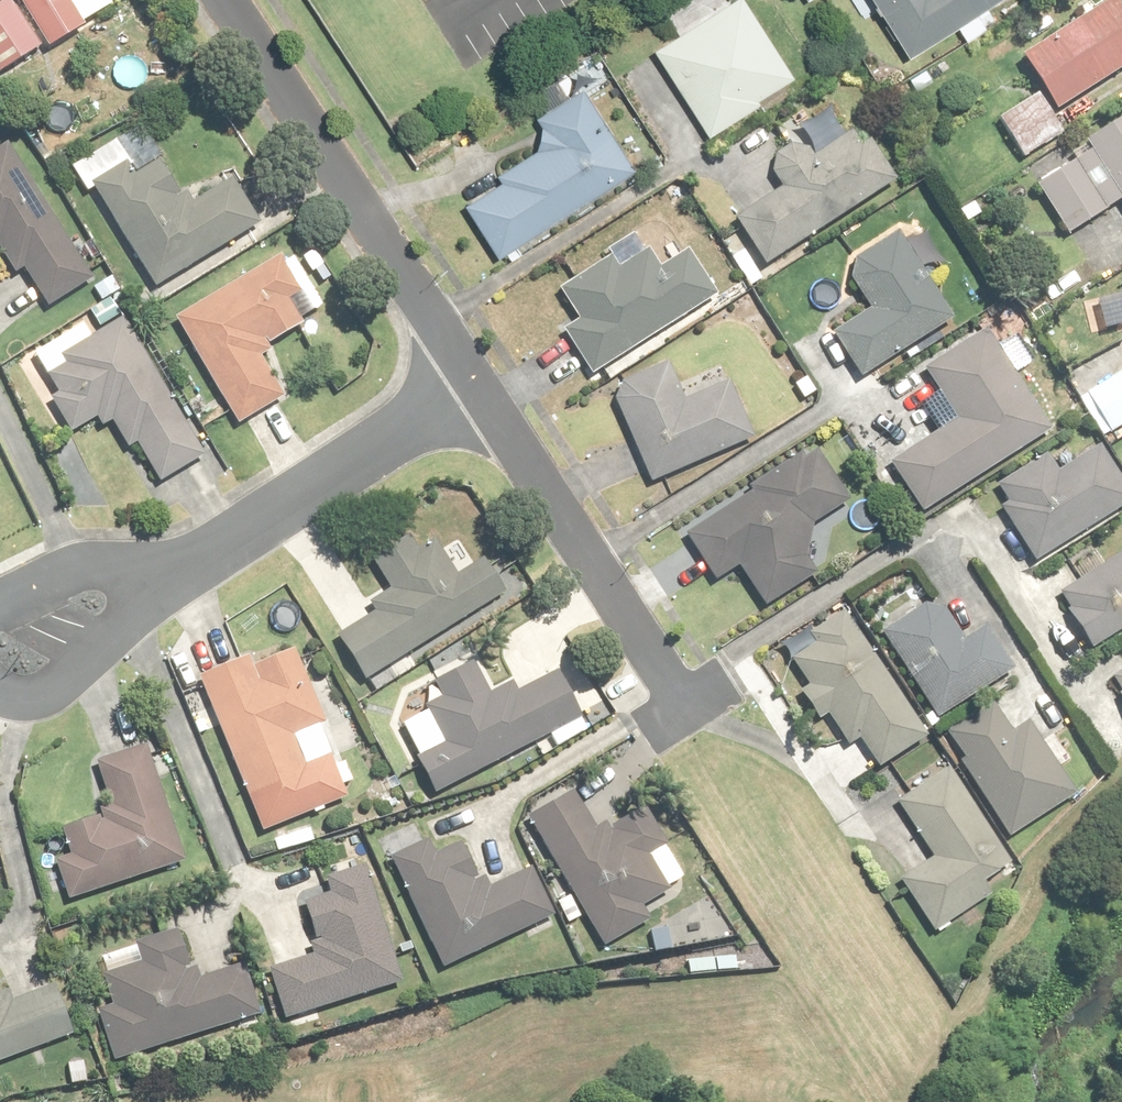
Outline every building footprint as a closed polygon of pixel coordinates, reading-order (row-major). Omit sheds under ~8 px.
[(741,0),(656,53),(708,137),(793,84),(741,0)] [(1112,4),(1025,62),(1059,113),(1121,72),(1121,19),(1112,4)] [(568,101),(556,82),(535,95),(547,114),(534,123),(549,147),(500,178),(503,183),(466,207),(499,258),(632,174),(581,94),(568,101)] [(1061,136),(1037,97),(1000,121),(1024,159),(1061,136)] [(814,161),(804,144),(769,164),(784,190),(737,218),(765,266),(893,191),(853,122),(823,139),(831,152),(814,161)] [(1086,145),(1090,153),(1037,186),(1068,236),(1121,203),(1121,123),(1086,145)] [(138,179),(116,143),(72,170),(88,196),(96,191),(156,289),(261,225),(233,179),(187,207),(161,165),(138,179)] [(15,282),(23,277),(44,314),(89,288),(12,150),(0,157),(0,256),(15,282)] [(860,276),(852,281),(872,313),(833,338),(861,381),(950,322),(919,275),(937,263),(920,238),(906,247),(899,236),(853,266),(860,276)] [(713,297),(687,256),(658,275),(647,256),(617,275),(610,265),(562,296),(579,323),(563,333),(590,375),(713,297)] [(300,295),(279,261),(177,322),(239,427),(284,401),(256,355),(301,328),(286,303),(300,295)] [(1090,307),(1098,337),(1121,331),(1121,299),(1090,307)] [(205,462),(125,323),(92,342),(84,328),(33,357),(61,405),(56,408),(71,435),(100,419),(120,454),(137,444),(161,487),(205,462)] [(1047,435),(984,335),(926,371),(958,422),(891,465),(922,514),(1047,435)] [(686,393),(674,367),(613,393),(652,484),(754,439),(727,376),(686,393)] [(1084,400),(1105,438),(1121,428),(1121,379),(1084,400)] [(1005,513),(1035,563),(1121,510),(1121,484),(1100,448),(1057,474),(1048,460),(998,490),(1010,510),(1005,513)] [(684,534),(714,585),(738,571),(761,610),(818,576),(802,549),(815,542),(808,530),(850,505),(820,454),(684,534)] [(415,561),(404,544),(374,563),(392,593),(369,607),(375,616),(339,638),(365,681),(500,598),(480,566),(456,580),(436,548),(415,561)] [(1060,596),(1093,649),(1121,631),(1121,558),(1060,596)] [(962,644),(937,604),(885,635),(936,719),(1012,673),(986,630),(962,644)] [(925,740),(846,613),(818,631),(824,641),(793,660),(811,688),(802,694),(818,721),(828,715),(847,746),(859,738),(879,769),(925,740)] [(326,725),(296,652),(253,669),(249,661),(202,680),(263,834),(345,801),(327,758),(303,767),(292,739),(326,725)] [(490,698),(473,666),(436,685),(446,705),(402,727),(436,794),(552,736),(558,748),(586,734),(557,676),(516,696),(512,687),(490,698)] [(1112,681),(1121,698),(1121,674),(1112,681)] [(1011,736),(994,708),(948,735),(1008,838),(1073,800),(1030,725),(1011,736)] [(185,864),(147,749),(98,766),(114,815),(63,832),(72,858),(55,864),(68,902),(185,864)] [(1010,867),(947,773),(898,805),(934,859),(900,881),(935,934),(989,898),(981,886),(1010,867)] [(644,858),(621,821),(596,837),(571,796),(528,822),(608,952),(650,926),(639,907),(682,881),(662,848),(644,858)] [(481,894),(455,836),(395,862),(443,969),(551,920),(530,872),(481,894)] [(365,868),(326,879),(332,897),(306,904),(322,957),(272,972),(286,1020),(400,986),(365,868)] [(0,883),(0,903),(9,897),(0,883)] [(198,983),(182,932),(139,946),(146,967),(106,979),(115,1007),(99,1012),(115,1062),(259,1017),(244,968),(198,983)] [(74,1037),(56,989),(13,1005),(8,992),(0,995),(0,1064),(74,1037)]
